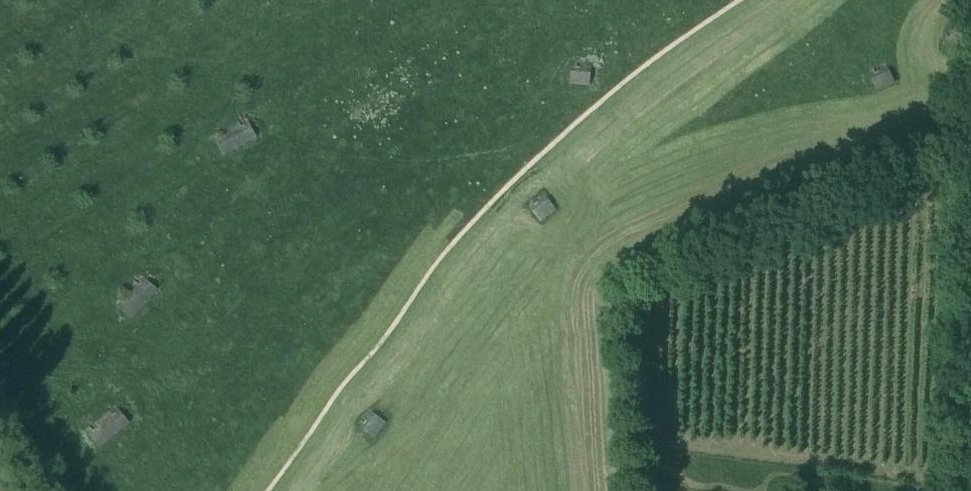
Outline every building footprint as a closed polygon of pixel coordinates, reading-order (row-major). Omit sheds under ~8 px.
[(577,69),(573,69),(572,85),(579,86),(589,86),(590,71),(582,70),(582,69),(578,68),(577,69)] [(876,73),(873,75),(879,90),(885,87),(894,83),(888,68),(880,72),(880,71),(876,72),(876,73)] [(215,138),(226,157),(260,137),(248,117),(244,120),(242,117),(237,120),(239,123),(223,132),(221,129),(217,132),(219,135),(215,138)] [(536,206),(533,208),(541,222),(547,218),(555,213),(547,199),(540,204),(539,203),(536,205),(536,206)] [(159,290),(142,274),(139,278),(136,275),(133,279),(135,282),(122,295),(119,292),(116,296),(118,299),(115,303),(132,318),(159,290)] [(131,423),(116,406),(112,409),(110,406),(106,409),(108,412),(94,424),(91,421),(87,425),(90,428),(86,431),(100,448),(131,423)] [(385,423),(373,413),(370,416),(369,416),(367,419),(368,420),(363,427),(375,436),(382,428),(385,423)]
